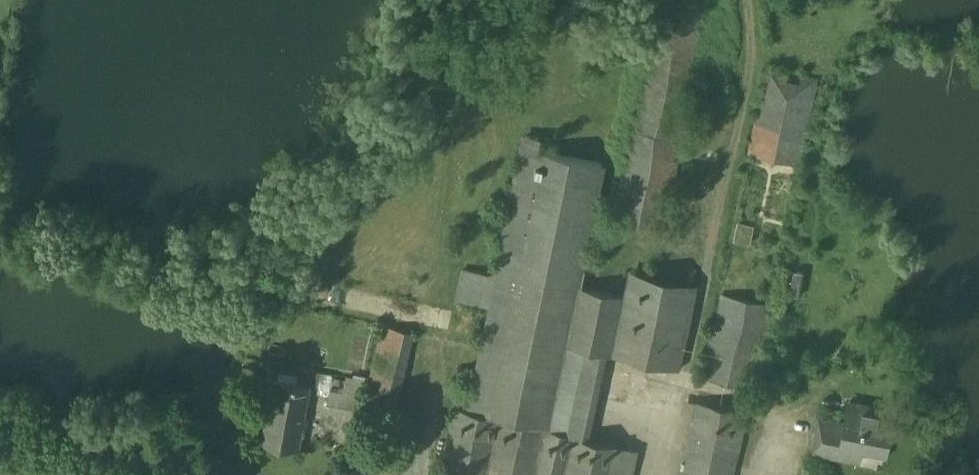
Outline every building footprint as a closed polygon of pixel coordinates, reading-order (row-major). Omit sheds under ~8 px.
[(611,219),(667,231),(716,0),(657,0),(611,219)] [(729,273),(771,282),(813,81),(771,72),(729,273)] [(578,288),(604,166),(537,152),(540,137),(527,135),(497,276),(464,269),(458,300),(490,307),(468,411),(590,438),(608,356),(680,372),(698,285),(630,271),(624,298),(578,288)] [(707,378),(750,387),(772,282),(771,282),(729,273),(707,378)] [(356,431),(395,442),(404,408),(396,406),(415,336),(385,327),(356,431)] [(314,384),(328,385),(329,371),(315,370),(314,384)] [(273,396),(309,402),(313,380),(277,374),(273,396)] [(343,408),(346,379),(331,377),(328,406),(343,408)] [(343,408),(359,410),(363,380),(347,378),(346,379),(343,408)] [(305,424),(308,424),(310,413),(307,412),(309,402),(273,396),(265,438),(289,442),(288,447),(297,448),(298,444),(301,445),(305,424)] [(682,474),(734,474),(747,415),(698,404),(682,474)] [(887,449),(894,413),(849,404),(846,421),(824,416),(816,453),(862,463),(866,444),(887,449)] [(637,449),(590,438),(468,411),(453,408),(445,447),(448,448),(442,474),(631,474),(637,449)]
